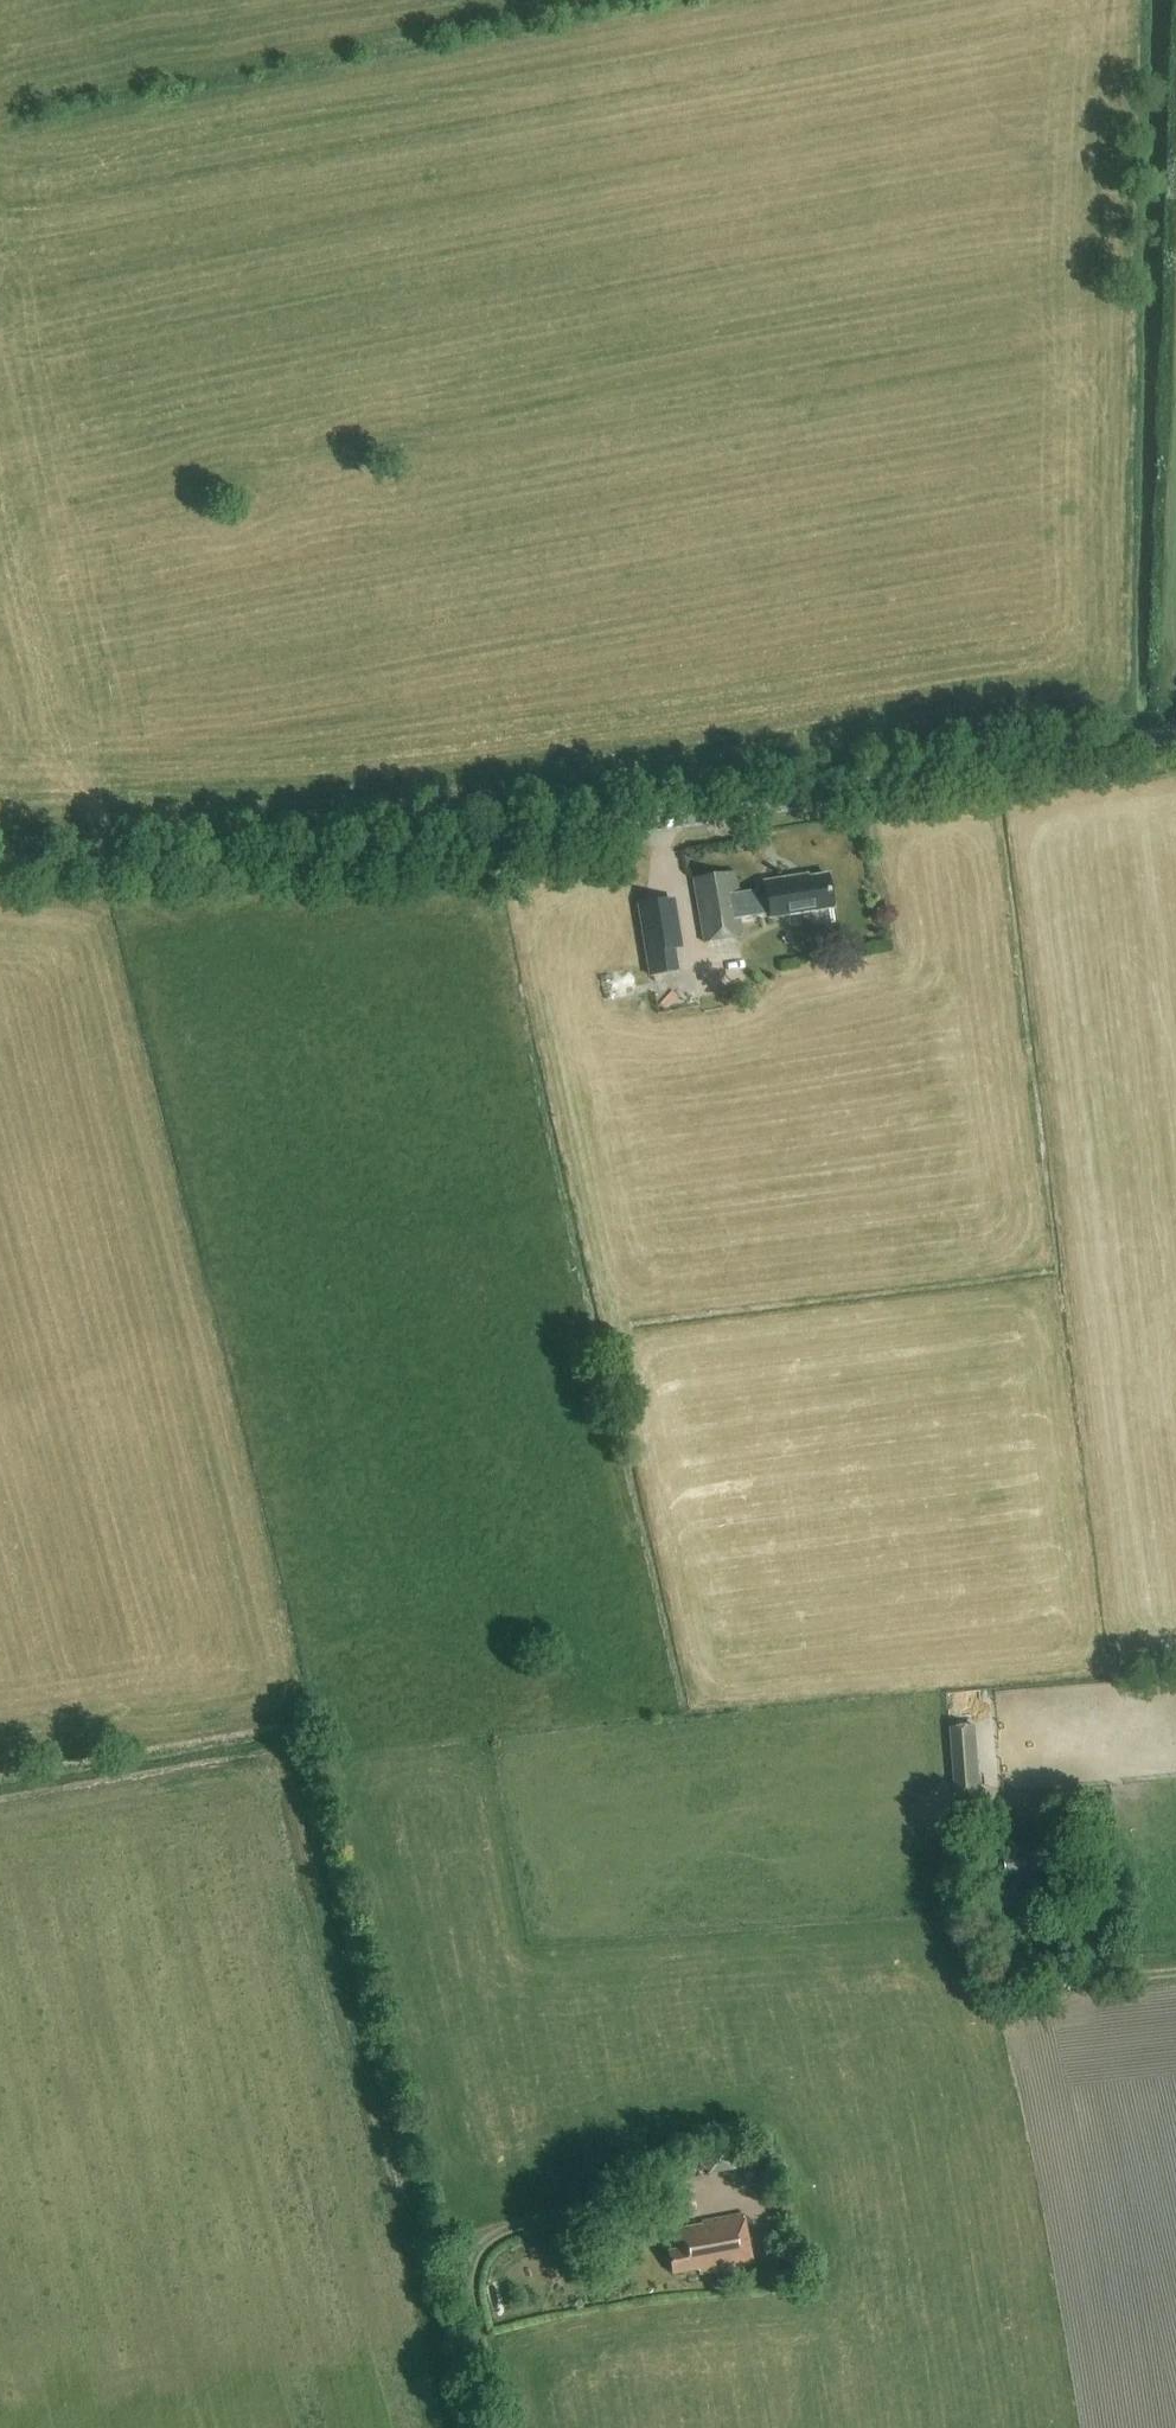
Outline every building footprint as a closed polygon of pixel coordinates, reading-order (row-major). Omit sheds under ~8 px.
[(743,934),(738,908),(753,906),(755,909),(768,907),(770,917),(833,906),(827,872),(797,877),(797,875),(764,880),(767,898),(756,900),(754,889),(739,892),(735,870),(693,877),(704,941),(743,934)] [(683,947),(675,897),(638,904),(649,976),(678,971),(674,948),(683,947)] [(956,1793),(981,1791),(979,1772),(971,1773),(967,1726),(951,1727),(956,1793)] [(1058,1867),(1067,1866),(1064,1844),(1039,1846),(1038,1840),(1020,1842),(995,1845),(999,1887),(1059,1881),(1058,1867)] [(701,2274),(754,2265),(744,2214),(704,2222),(704,2225),(675,2231),(679,2250),(670,2252),(674,2273),(700,2268),(701,2274)]
